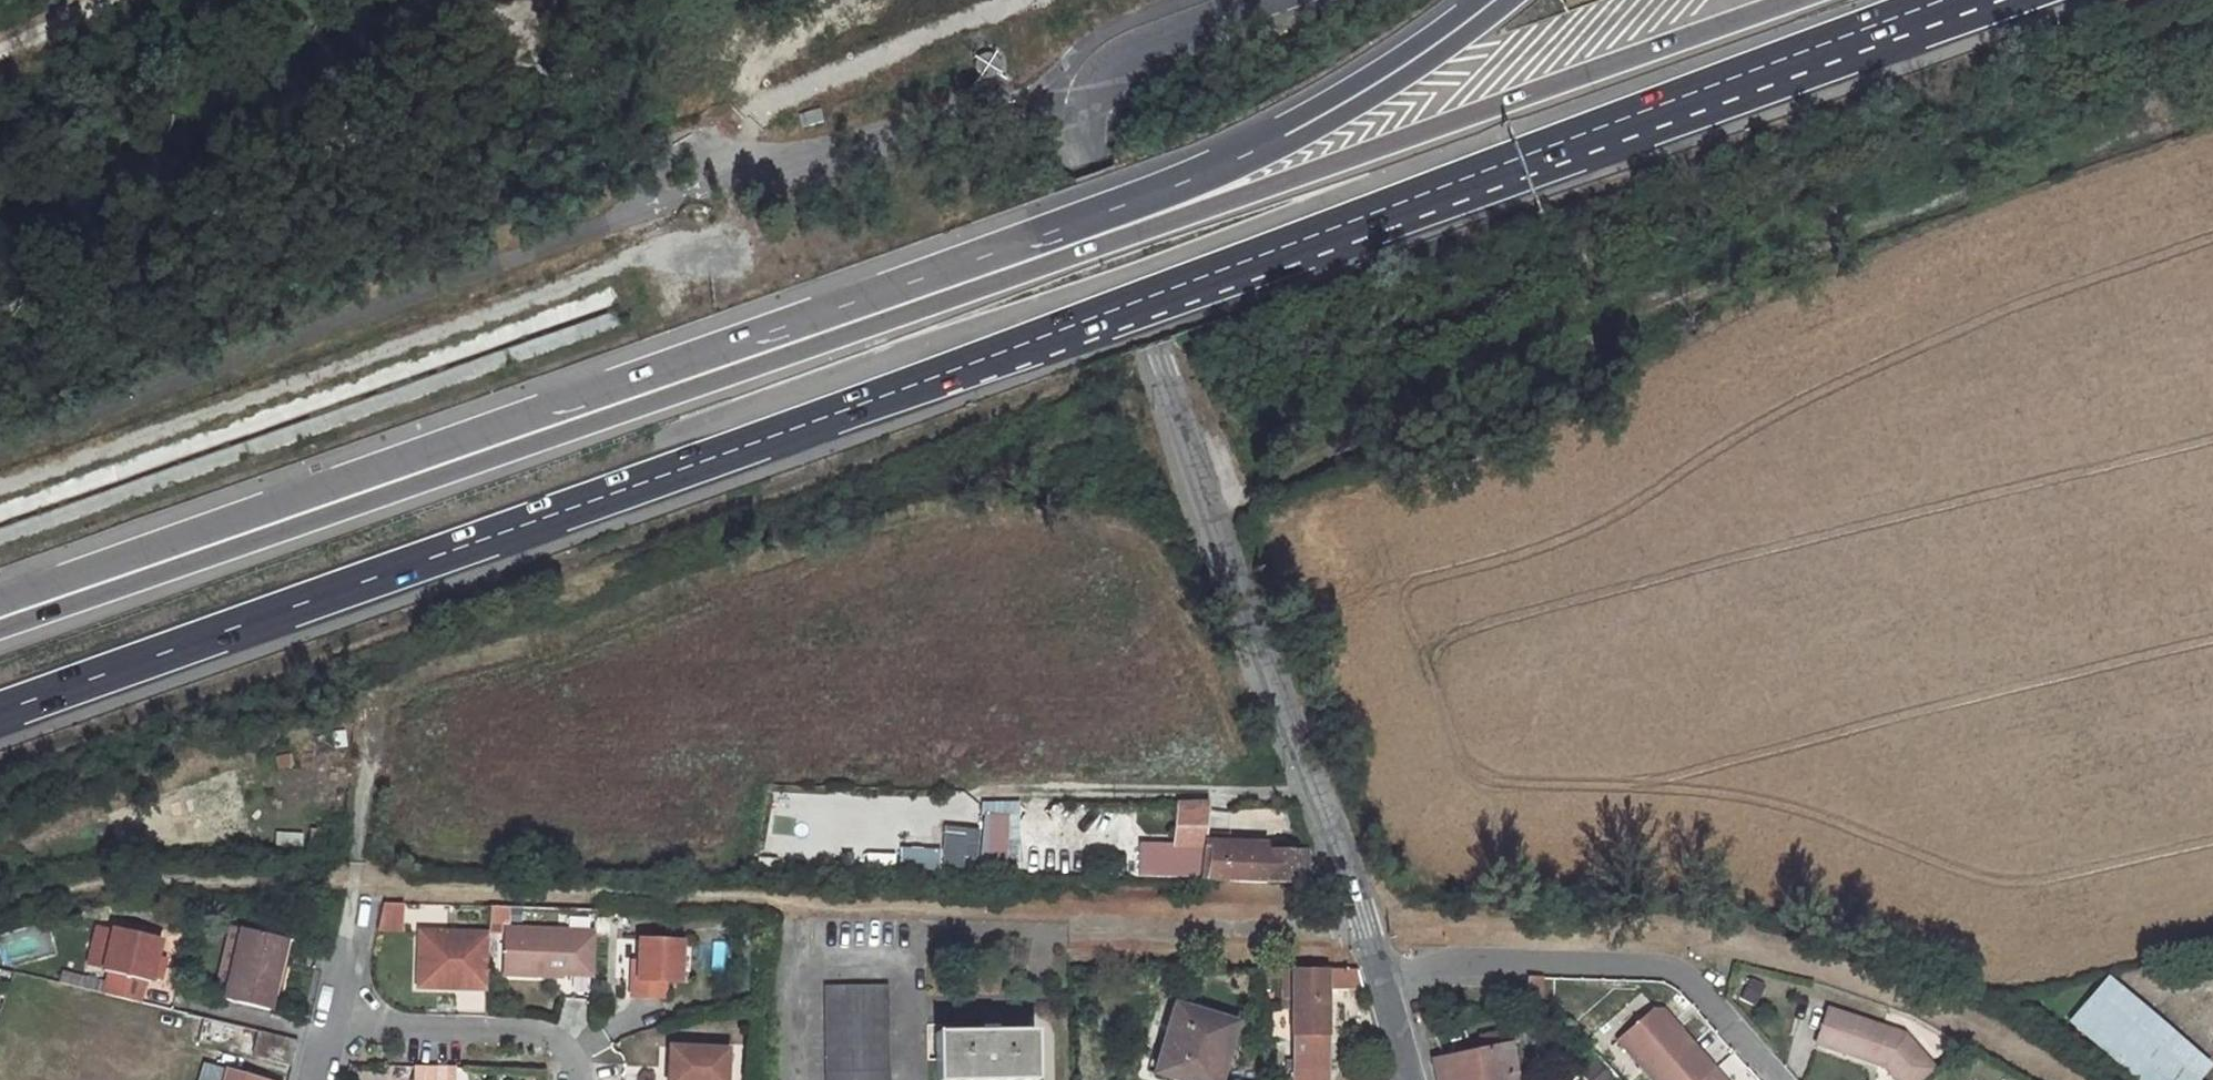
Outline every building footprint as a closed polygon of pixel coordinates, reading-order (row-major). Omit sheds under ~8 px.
[(947,827),(944,862),(994,866),(998,814),(982,813),(980,829),(947,827)] [(276,831),(275,845),(304,846),(305,831),(276,831)] [(1220,844),(1217,876),(1301,880),(1303,850),(1220,844)] [(943,868),(942,846),(900,849),(902,871),(943,868)] [(380,931),(406,932),(407,903),(380,902),(380,931)] [(597,976),(599,934),(510,929),(508,973),(544,975),(544,973),(564,974),(597,976)] [(245,932),(235,930),(220,995),(231,997),(245,932)] [(4,935),(6,959),(47,956),(45,931),(4,935)] [(106,976),(116,936),(99,932),(89,973),(106,976)] [(231,997),(229,1005),(275,1016),(282,983),(291,943),(245,932),(231,997)] [(493,934),(425,932),(423,988),(452,990),(460,983),(474,984),(474,990),(491,991),(493,934)] [(110,989),(107,1000),(141,1008),(146,986),(152,987),(163,944),(117,934),(116,936),(106,976),(113,979),(110,989)] [(685,943),(643,941),(641,980),(635,980),(635,998),(666,1000),(668,983),(682,984),(685,943)] [(291,943),(282,983),(288,984),(297,944),(291,943)] [(1327,990),(1363,990),(1357,971),(1283,971),(1283,1016),(1294,1017),(1295,1063),(1287,1063),(1288,1073),(1294,1073),(1294,1079),(1328,1079),(1327,990)] [(2212,1070),(2212,1059),(2112,974),(2070,1023),(2138,1079),(2205,1079),(2212,1070)] [(110,989),(63,978),(61,990),(107,1000),(110,989)] [(1759,1003),(1766,984),(1750,978),(1743,997),(1759,1003)] [(1540,986),(1527,986),(1526,1003),(1540,1004),(1540,986)] [(824,988),(826,1079),(888,1079),(886,988),(824,988)] [(1157,1071),(1185,1079),(1211,1079),(1229,1023),(1178,1006),(1157,1071)] [(1937,1073),(1906,1037),(1829,1012),(1817,1047),(1885,1070),(1894,1079),(1929,1079),(1937,1073)] [(1715,1072),(1679,1031),(1673,1037),(1658,1019),(1653,1014),(1619,1044),(1651,1079),(1706,1079),(1715,1072)] [(1664,1014),(1658,1019),(1673,1037),(1679,1031),(1664,1014)] [(190,1019),(184,1042),(253,1059),(259,1035),(190,1019)] [(1432,1057),(1434,1061),(1438,1079),(1516,1079),(1510,1041),(1507,1030),(1479,1036),(1483,1047),(1432,1057)] [(938,1034),(939,1079),(1035,1079),(1035,1035),(938,1034)] [(259,1035),(253,1059),(294,1068),(300,1044),(259,1035)] [(671,1050),(669,1079),(679,1079),(680,1050),(671,1050)] [(729,1053),(680,1050),(679,1079),(728,1079),(729,1053)] [(1619,1079),(1604,1060),(1577,1079),(1619,1079)] [(217,1079),(250,1079),(220,1071),(217,1079)]
